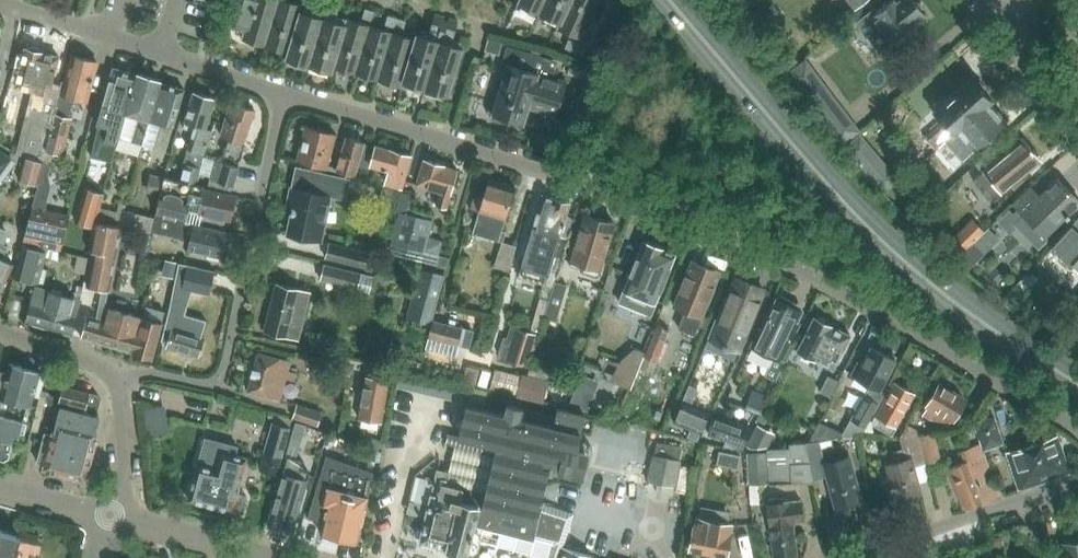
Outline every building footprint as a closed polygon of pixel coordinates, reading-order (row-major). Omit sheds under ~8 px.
[(270,47),(285,0),(236,0),(228,26),(244,31),(242,39),(270,47)] [(313,66),(329,12),(337,14),(341,0),(316,0),(313,8),(288,0),(285,0),(270,47),(287,52),(286,58),(313,66)] [(539,13),(545,0),(518,0),(517,2),(539,13)] [(559,23),(561,24),(571,0),(545,0),(539,13),(560,22),(559,23)] [(571,34),(580,39),(598,0),(571,0),(561,24),(559,23),(557,28),(571,34)] [(588,42),(600,48),(622,4),(613,0),(598,0),(580,39),(588,42)] [(749,9),(761,0),(742,0),(749,9)] [(854,8),(864,0),(847,0),(854,8)] [(877,12),(873,7),(854,22),(867,39),(884,25),(895,39),(916,23),(915,21),(925,14),(914,0),(892,0),(884,6),(877,12)] [(772,3),(754,16),(763,29),(782,16),(772,3)] [(362,18),(372,21),(375,11),(365,8),(362,18)] [(334,66),(358,74),(373,26),(337,14),(329,12),(313,66),(332,72),(334,66)] [(435,14),(432,24),(429,35),(452,42),(458,21),(435,14)] [(401,87),(403,81),(416,39),(413,38),(402,35),(406,21),(388,15),(385,25),(393,28),(393,32),(373,26),(358,74),(401,87)] [(416,39),(403,81),(449,95),(463,47),(416,32),(413,38),(416,39)] [(485,49),(497,53),(501,41),(488,37),(485,49)] [(568,39),(564,48),(572,52),(577,43),(568,39)] [(581,57),(586,47),(577,43),(572,52),(581,57)] [(500,67),(503,73),(496,97),(492,100),(488,113),(492,119),(503,123),(510,120),(523,124),(528,107),(557,116),(567,81),(553,77),(559,59),(507,44),(500,67)] [(14,88),(32,92),(24,125),(37,128),(32,148),(44,151),(55,113),(53,113),(55,105),(47,103),(49,96),(59,57),(43,53),(39,48),(32,46),(27,49),(24,48),(14,88)] [(778,60),(786,70),(799,60),(791,49),(778,60)] [(61,95),(55,113),(44,151),(42,161),(50,163),(51,157),(60,159),(61,155),(62,156),(72,117),(66,116),(68,110),(69,110),(72,98),(86,101),(97,62),(72,56),(61,95)] [(805,61),(790,73),(796,82),(812,70),(805,61)] [(108,127),(105,140),(99,158),(112,161),(117,143),(119,138),(118,137),(137,74),(113,68),(97,124),(108,127)] [(160,81),(137,74),(118,137),(119,138),(141,145),(160,81)] [(939,127),(926,138),(935,148),(951,134),(972,116),(987,103),(991,99),(983,90),(984,86),(978,79),(974,79),(973,79),(933,114),(942,124),(939,127)] [(184,89),(160,81),(141,145),(165,152),(184,89)] [(828,91),(812,102),(827,122),(842,110),(828,91)] [(183,165),(184,165),(180,182),(196,186),(199,174),(200,168),(204,154),(211,131),(205,129),(213,100),(192,92),(183,123),(184,124),(183,129),(192,131),(183,165)] [(935,148),(935,149),(935,150),(944,142),(963,163),(976,151),(975,150),(989,136),(1005,123),(987,103),(972,116),(951,134),(935,148)] [(228,139),(223,155),(240,160),(254,110),(236,105),(230,104),(221,137),(228,139)] [(295,161),(327,170),(336,133),(304,124),(295,161)] [(336,172),(354,177),(361,155),(364,142),(346,137),(336,172)] [(975,177),(993,199),(1041,160),(1023,138),(1006,152),(1003,149),(990,159),(993,162),(975,177)] [(376,146),(372,159),(361,155),(354,177),(366,181),(371,166),(387,171),(383,184),(401,189),(411,156),(376,146)] [(1,183),(15,163),(11,160),(0,151),(0,183),(1,183)] [(13,154),(11,160),(15,163),(22,165),(24,157),(13,154)] [(40,172),(42,161),(29,158),(24,157),(22,165),(18,180),(37,184),(40,172)] [(435,204),(446,208),(457,170),(424,159),(416,185),(438,191),(435,204)] [(214,160),(210,177),(199,174),(196,186),(202,187),(201,188),(229,195),(232,186),(233,186),(238,167),(214,160)] [(885,160),(867,174),(882,194),(900,180),(885,160)] [(42,161),(40,172),(48,174),(51,163),(50,163),(42,161)] [(291,187),(324,195),(345,200),(350,178),(296,166),(291,187)] [(151,173),(147,190),(159,193),(163,176),(151,173)] [(155,214),(176,219),(186,221),(188,210),(196,212),(196,213),(230,221),(235,196),(229,195),(201,188),(202,187),(196,186),(180,182),(164,178),(155,214)] [(1002,219),(1010,227),(1016,221),(1019,224),(1038,244),(1044,237),(1056,225),(1077,204),(1077,199),(1069,190),(1058,178),(1040,195),(1031,187),(1013,205),(1016,209),(1013,212),(1010,210),(1002,219)] [(472,233),(501,242),(502,243),(505,232),(501,231),(505,220),(515,186),(489,179),(483,198),(474,195),(469,208),(478,212),(472,233)] [(382,187),(377,206),(386,208),(387,207),(392,188),(383,185),(382,187)] [(324,195),(291,187),(282,231),(316,238),(324,195)] [(74,221),(92,226),(94,220),(95,221),(99,208),(103,193),(84,188),(74,221)] [(387,207),(407,213),(412,193),(392,188),(387,207)] [(542,195),(517,277),(544,285),(545,285),(545,283),(549,271),(558,273),(568,237),(565,236),(568,223),(564,222),(569,202),(542,195)] [(32,207),(22,244),(48,249),(60,252),(69,215),(32,207)] [(122,214),(99,208),(95,221),(118,226),(122,214)] [(123,214),(122,214),(118,226),(123,227),(149,233),(150,231),(153,218),(124,210),(123,214)] [(415,248),(436,253),(424,250),(427,236),(431,223),(431,220),(398,212),(390,241),(415,248)] [(154,218),(153,218),(150,231),(189,240),(187,249),(222,257),(227,232),(193,224),(192,225),(186,223),(186,221),(176,219),(155,214),(154,218)] [(584,214),(570,262),(569,265),(582,269),(582,272),(597,276),(599,270),(600,271),(614,222),(584,214)] [(984,230),(973,219),(955,237),(965,249),(984,230)] [(94,220),(92,226),(88,250),(91,251),(85,286),(110,291),(123,227),(118,226),(95,221),(94,220)] [(1071,225),(1051,247),(1071,267),(1074,264),(1077,268),(1077,232),(1071,225)] [(427,236),(424,250),(436,253),(439,254),(443,240),(427,236)] [(13,263),(2,258),(8,247),(7,246),(8,245),(0,241),(0,242),(0,293),(13,263)] [(623,299),(650,310),(675,254),(644,241),(623,299)] [(515,247),(502,243),(501,242),(494,266),(508,271),(515,247)] [(965,272),(984,253),(973,242),(954,261),(965,272)] [(328,260),(349,264),(371,269),(375,254),(352,248),(329,243),(325,259),(328,260)] [(13,276),(16,277),(14,286),(27,289),(30,280),(39,282),(39,281),(43,282),(46,268),(43,267),(46,257),(48,249),(22,244),(13,276)] [(48,249),(46,257),(59,260),(60,252),(48,249)] [(450,258),(438,255),(436,264),(447,267),(450,258)] [(178,263),(165,260),(162,275),(175,278),(178,263)] [(691,260),(673,306),(683,311),(676,329),(694,336),(701,318),(720,272),(691,260)] [(209,295),(214,271),(178,263),(169,310),(161,341),(168,343),(166,347),(197,356),(203,338),(201,337),(201,336),(206,321),(185,314),(188,303),(192,291),(209,295)] [(319,281),(369,293),(373,276),(323,264),(319,281)] [(423,268),(420,278),(410,316),(430,321),(440,283),(443,273),(423,268)] [(721,301),(707,337),(709,338),(723,343),(722,345),(727,347),(727,345),(737,349),(739,350),(763,289),(736,278),(729,295),(726,303),(721,301)] [(554,281),(543,318),(556,322),(567,285),(554,281)] [(264,331),(299,340),(311,292),(276,283),(264,331)] [(81,299),(58,293),(35,287),(26,322),(71,335),(81,299)] [(1004,301),(1001,304),(1012,312),(1017,307),(1013,302),(1016,299),(1008,291),(1001,299),(1004,301)] [(795,321),(800,310),(794,306),(792,302),(781,297),(774,298),(749,346),(782,362),(801,324),(795,321)] [(81,337),(133,353),(142,316),(142,317),(90,303),(88,315),(81,337)] [(142,316),(133,353),(151,359),(161,322),(164,311),(146,306),(143,316),(142,316)] [(814,317),(796,352),(833,370),(851,336),(814,317)] [(427,338),(424,348),(454,356),(457,346),(457,345),(462,346),(468,348),(472,331),(467,330),(462,328),(454,326),(456,321),(449,319),(447,324),(432,320),(427,338)] [(638,368),(638,369),(653,375),(658,363),(666,344),(662,342),(666,331),(655,326),(645,352),(643,357),(638,368)] [(508,337),(502,359),(527,367),(539,335),(517,328),(513,339),(508,337)] [(1069,351),(1077,356),(1077,337),(1069,351)] [(541,345),(538,355),(555,360),(558,350),(541,345)] [(624,361),(616,381),(630,387),(638,369),(638,368),(643,357),(645,352),(643,351),(630,346),(624,361)] [(885,393),(880,390),(896,359),(870,346),(862,363),(857,361),(849,377),(869,387),(841,436),(862,433),(885,393)] [(246,392),(280,401),(286,379),(295,382),(297,373),(288,370),(291,361),(257,352),(246,392)] [(31,406),(40,372),(9,363),(7,373),(0,371),(0,398),(31,406)] [(393,380),(395,371),(386,369),(384,378),(393,380)] [(494,369),(489,388),(515,394),(519,375),(494,369)] [(519,387),(516,398),(543,404),(546,393),(548,381),(546,380),(528,376),(521,374),(519,387)] [(365,376),(357,419),(382,423),(389,380),(365,376)] [(894,382),(875,415),(871,423),(891,435),(915,393),(894,382)] [(965,400),(939,384),(920,417),(946,432),(953,420),(965,400)] [(60,407),(82,413),(99,418),(99,416),(97,416),(101,400),(100,398),(97,395),(63,386),(57,406),(60,407)] [(592,396),(575,389),(569,404),(586,411),(592,396)] [(751,391),(744,410),(759,415),(766,396),(751,391)] [(4,458),(9,456),(15,432),(19,433),(20,432),(24,433),(27,423),(22,422),(23,421),(26,406),(30,407),(31,406),(0,398),(0,457),(4,458)] [(673,422),(689,429),(686,436),(696,440),(709,412),(682,400),(673,422)] [(547,474),(556,471),(581,478),(588,450),(577,447),(581,432),(585,414),(557,408),(553,425),(521,417),(523,408),(505,403),(503,413),(467,405),(460,436),(448,433),(445,442),(455,445),(448,472),(437,469),(428,506),(409,501),(406,513),(425,518),(419,540),(446,549),(451,554),(459,557),(464,553),(466,554),(474,525),(534,541),(535,538),(541,516),(537,514),(540,503),(547,474)] [(292,418),(317,427),(322,412),(297,404),(292,418)] [(169,434),(164,405),(142,408),(147,438),(169,434)] [(44,432),(37,461),(36,462),(44,464),(42,469),(67,475),(82,413),(60,407),(53,433),(52,432),(51,434),(44,432)] [(93,443),(99,418),(82,413),(67,475),(80,478),(87,474),(95,443),(93,443)] [(707,434),(726,441),(724,445),(744,447),(745,447),(751,428),(714,415),(707,434)] [(973,423),(973,424),(984,451),(1004,444),(993,415),(973,423)] [(263,452),(258,470),(275,475),(280,457),(282,458),(290,428),(289,427),(273,423),(272,423),(263,452)] [(295,423),(292,433),(303,436),(305,426),(295,423)] [(746,445),(752,448),(768,446),(775,432),(757,423),(746,445)] [(906,423),(899,436),(917,432),(918,431),(919,431),(916,428),(906,423)] [(984,451),(973,424),(980,444),(960,452),(965,462),(948,468),(964,509),(999,495),(982,451),(984,451)] [(888,475),(881,477),(884,486),(888,501),(889,500),(894,516),(912,511),(908,497),(920,494),(917,483),(913,468),(925,464),(926,464),(919,440),(918,436),(917,432),(899,436),(899,437),(901,443),(906,442),(907,447),(902,449),(891,452),(893,457),(897,456),(898,461),(894,462),(885,464),(888,475)] [(926,434),(918,436),(919,440),(926,464),(936,461),(941,460),(933,432),(926,434)] [(1006,452),(1019,490),(1069,472),(1056,435),(1006,452)] [(188,499),(233,511),(234,509),(243,511),(247,495),(238,493),(237,493),(245,463),(246,458),(234,455),(235,454),(237,446),(205,437),(200,455),(198,462),(188,499)] [(369,438),(366,450),(377,452),(379,440),(369,438)] [(853,464),(851,465),(848,455),(824,462),(819,442),(818,439),(805,441),(805,442),(811,476),(823,473),(838,522),(857,517),(854,505),(864,503),(853,464)] [(767,449),(765,452),(761,452),(746,453),(745,449),(744,449),(747,474),(748,485),(750,504),(759,504),(758,484),(768,483),(768,484),(812,482),(811,476),(805,442),(788,442),(788,448),(767,449)] [(681,460),(680,460),(682,448),(657,443),(654,454),(652,454),(646,482),(676,488),(681,460)] [(285,456),(287,457),(267,524),(293,532),(311,472),(301,469),(304,460),(296,458),(299,449),(288,446),(285,456)] [(716,463),(737,467),(739,455),(719,450),(716,463)] [(326,455),(308,517),(323,521),(320,534),(357,542),(368,497),(368,496),(373,472),(326,455)] [(766,503),(774,557),(779,557),(797,555),(792,523),(804,521),(801,500),(766,503)] [(541,516),(535,538),(553,544),(548,557),(596,557),(563,547),(574,514),(540,503),(537,514),(541,516)] [(693,527),(688,550),(728,557),(732,534),(731,534),(733,525),(727,524),(698,518),(696,518),(694,527),(693,527)] [(20,537),(0,532),(0,557),(14,557),(20,537)] [(1060,557),(1077,557),(1077,540),(1064,543),(1064,546),(1058,547),(1060,557)]
